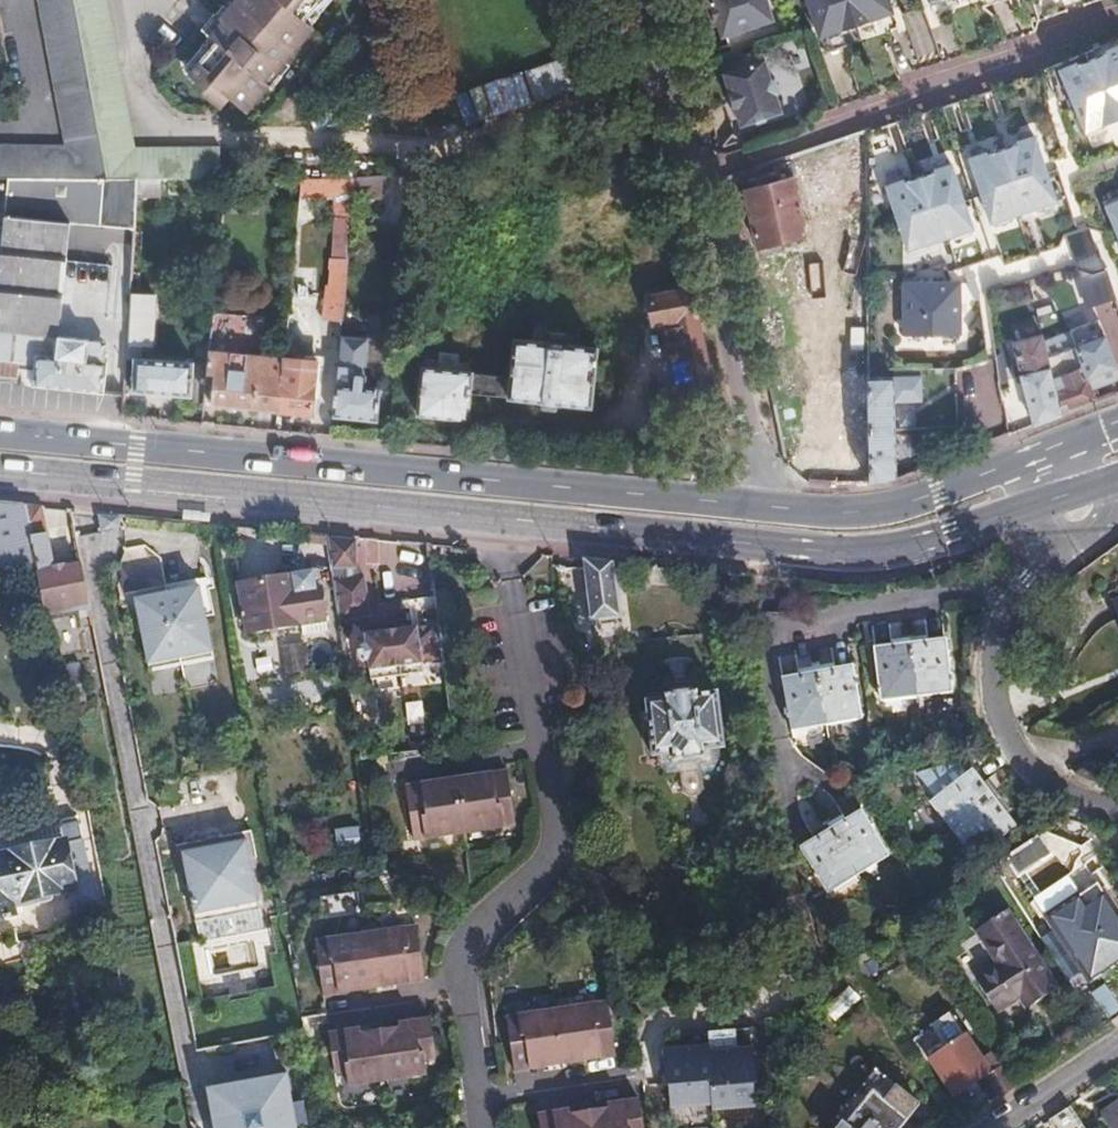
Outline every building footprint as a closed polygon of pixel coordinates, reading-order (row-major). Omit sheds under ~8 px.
[(8,178),(105,178),(71,0),(38,0),(63,145),(0,144),(0,178),(8,178)] [(105,178),(135,178),(158,179),(219,179),(218,147),(132,148),(104,0),(71,0),(105,178)] [(245,114),(267,87),(265,85),(311,30),(302,22),(320,0),(232,0),(216,18),(220,21),(206,36),(214,43),(186,75),(223,106),(228,100),(245,114)] [(716,36),(768,19),(762,0),(704,0),(705,6),(708,17),(709,17),(716,36)] [(814,38),(888,14),(883,0),(801,0),(814,38)] [(1086,132),(1117,118),(1117,44),(1105,49),(1106,51),(1077,64),(1076,62),(1059,69),(1086,132)] [(758,58),(717,72),(723,90),(722,90),(727,107),(728,107),(734,125),(748,121),(751,123),(759,120),(761,117),(775,112),(770,94),(772,91),(767,78),(764,76),(758,58)] [(831,439),(831,484),(867,485),(866,379),(866,376),(865,128),(844,135),(844,156),(834,157),(836,439),(831,439)] [(967,159),(989,223),(1054,201),(1032,137),(1015,143),(1016,145),(985,155),(985,153),(967,159)] [(787,154),(723,176),(727,195),(742,189),(755,247),(805,234),(787,154)] [(884,188),(906,252),(971,230),(949,165),(931,171),(932,173),(902,184),(901,182),(884,188)] [(135,178),(134,194),(156,194),(158,179),(135,178)] [(297,179),(295,195),(350,195),(352,179),(297,179)] [(378,179),(352,179),(351,201),(378,201),(378,179)] [(1102,205),(1117,242),(1117,199),(1102,205)] [(0,252),(0,383),(101,392),(104,363),(102,362),(102,341),(55,337),(68,223),(4,216),(0,252)] [(1087,228),(1063,236),(1075,273),(1099,266),(1087,228)] [(108,241),(107,264),(70,262),(69,282),(77,283),(76,309),(106,310),(107,293),(127,294),(130,242),(108,241)] [(339,320),(345,259),(330,257),(327,288),(324,288),(321,319),(339,320)] [(900,285),(901,338),(920,338),(920,339),(923,343),(935,343),(938,339),(938,338),(957,337),(957,285),(900,285)] [(714,405),(690,287),(646,298),(651,325),(665,321),(671,350),(666,351),(668,361),(673,360),(679,385),(666,388),(671,415),(714,405)] [(127,296),(124,346),(148,348),(151,298),(127,296)] [(210,313),(208,337),(229,339),(232,315),(210,313)] [(238,339),(259,341),(261,317),(240,316),(238,339)] [(1036,424),(1096,401),(1089,379),(1117,370),(1117,368),(1110,342),(1080,351),(1085,367),(1054,377),(1044,332),(1016,339),(1036,424)] [(335,366),(331,417),(375,421),(377,389),(361,388),(366,338),(338,335),(335,366)] [(417,415),(466,420),(469,395),(587,407),(594,349),(510,340),(507,377),(421,369),(417,415)] [(130,393),(189,397),(192,364),(133,359),(130,393)] [(205,359),(204,376),(212,376),(209,404),(275,412),(279,365),(205,359)] [(315,369),(279,365),(275,412),(310,416),(313,381),(315,369)] [(867,485),(892,479),(891,379),(866,379),(867,485)] [(25,506),(0,504),(0,567),(11,579),(39,574),(25,506)] [(49,545),(41,507),(25,506),(39,574),(48,617),(90,609),(82,567),(51,573),(54,568),(51,554),(46,552),(46,550),(49,545)] [(217,541),(214,523),(201,522),(205,543),(217,541)] [(326,536),(330,565),(353,568),(355,539),(326,536)] [(613,562),(583,559),(590,622),(619,619),(613,562)] [(295,595),(293,578),(237,585),(242,619),(295,612),(296,621),(325,617),(321,592),(295,595)] [(202,654),(214,651),(200,581),(136,593),(150,665),(163,662),(164,669),(203,661),(202,654)] [(416,632),(364,640),(370,675),(422,666),(416,632)] [(876,647),(881,695),(950,686),(943,638),(876,647)] [(306,673),(304,642),(276,644),(278,674),(306,673)] [(216,658),(214,651),(202,654),(203,661),(216,658)] [(164,669),(163,662),(150,665),(151,671),(164,669)] [(85,686),(81,665),(58,669),(69,719),(79,717),(75,696),(74,688),(85,686)] [(782,678),(790,724),(859,711),(851,665),(782,678)] [(445,686),(444,674),(436,676),(438,687),(445,686)] [(86,694),(85,686),(74,688),(75,696),(86,694)] [(652,757),(658,756),(659,768),(667,775),(679,774),(681,790),(687,795),(698,794),(703,788),(702,772),(715,770),(720,761),(719,750),(723,750),(718,696),(647,701),(652,757)] [(403,703),(404,724),(420,723),(419,702),(403,703)] [(353,725),(355,739),(365,737),(363,724),(353,725)] [(973,770),(935,798),(976,854),(1014,826),(973,770)] [(418,782),(401,784),(407,837),(439,834),(438,831),(477,827),(477,830),(509,827),(503,774),(487,775),(487,779),(419,786),(418,782)] [(798,847),(823,889),(884,853),(858,810),(798,847)] [(81,842),(77,826),(0,843),(0,859),(81,842)] [(241,904),(258,901),(248,839),(183,850),(193,912),(211,909),(212,918),(242,912),(241,904)] [(1003,858),(1014,878),(1041,861),(1029,841),(1003,858)] [(85,889),(87,896),(92,895),(81,842),(0,859),(0,919),(4,918),(5,921),(9,920),(9,918),(15,916),(12,905),(73,893),(73,891),(85,889)] [(722,872),(718,848),(684,851),(686,875),(722,872)] [(1087,985),(1117,965),(1117,923),(1101,897),(1084,908),(1078,898),(1045,919),(1061,944),(1047,953),(1079,1003),(1093,994),(1087,985)] [(1054,991),(1004,914),(977,931),(1000,966),(973,983),(994,1015),(1026,994),(1033,1005),(1054,991)] [(344,936),(313,941),(320,995),(337,993),(336,990),(405,980),(406,982),(423,979),(415,926),(383,930),(383,935),(345,941),(344,936)] [(223,973),(226,993),(261,987),(258,968),(223,973)] [(541,1010),(509,1013),(515,1067),(532,1066),(531,1062),(600,1055),(600,1058),(617,1056),(611,1002),(579,1005),(580,1010),(541,1014),(541,1010)] [(342,1031),(326,1033),(334,1086),(365,1082),(365,1078),(403,1073),(403,1076),(435,1072),(427,1018),(411,1021),(411,1024),(343,1034),(342,1031)] [(963,1037),(926,1061),(949,1096),(986,1071),(963,1037)] [(747,1048),(657,1049),(658,1127),(712,1127),(712,1111),(748,1111),(747,1048)] [(992,1070),(980,1079),(994,1097),(1005,1089),(992,1070)] [(300,1127),(309,1126),(303,1101),(296,1103),(290,1073),(259,1080),(260,1088),(242,1092),(240,1083),(208,1090),(215,1120),(224,1118),(226,1127),(300,1127)] [(905,1119),(870,1092),(844,1126),(841,1123),(837,1127),(898,1127),(905,1119)] [(538,1111),(540,1127),(644,1127),(641,1100),(623,1102),(623,1105),(555,1113),(555,1109),(538,1111)] [(1099,1114),(1108,1127),(1117,1127),(1117,1101),(1099,1114)] [(1046,1119),(1052,1127),(1082,1127),(1067,1105),(1046,1119)]
